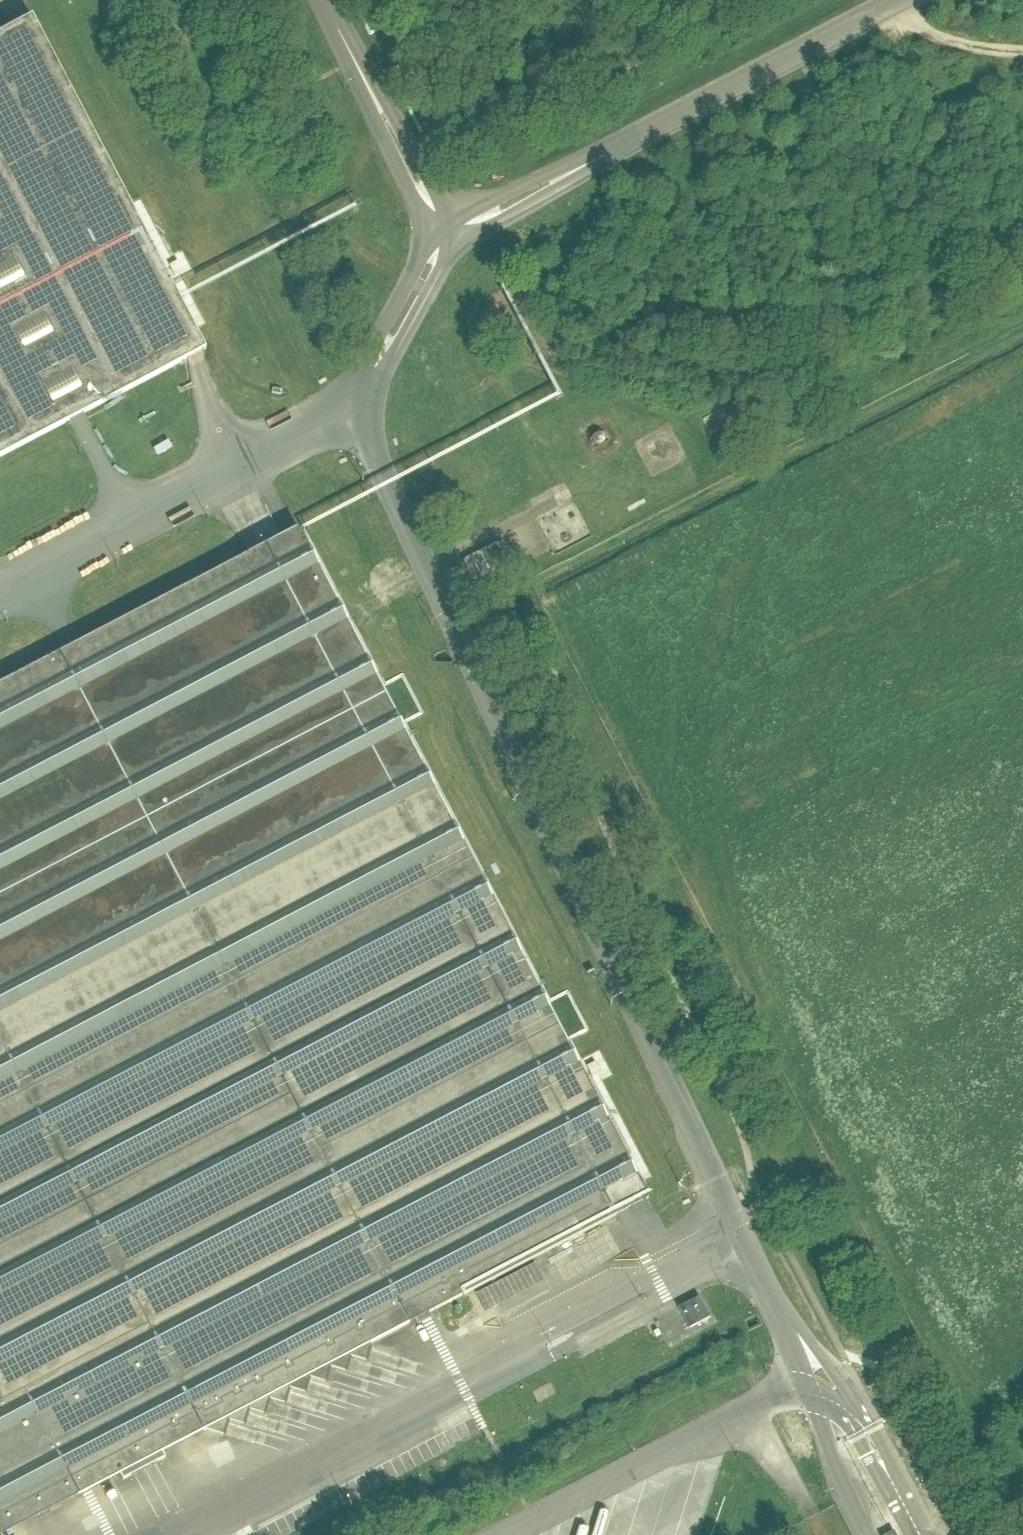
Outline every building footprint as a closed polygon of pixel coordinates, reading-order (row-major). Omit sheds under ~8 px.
[(207,350),(33,18),(0,35),(0,458),(207,350)] [(371,1344),(649,1200),(299,529),(0,685),(0,1534),(5,1534),(207,1430),(224,1435),(228,1420),(244,1425),(249,1410),(264,1414),(269,1399),(285,1404),(290,1389),(305,1393),(310,1378),(325,1383),(330,1367),(346,1372),(350,1357),(366,1361),(371,1344)] [(489,535),(453,550),(461,570),(497,556),(489,535)] [(699,1297),(678,1308),(690,1330),(710,1319),(699,1297)]
